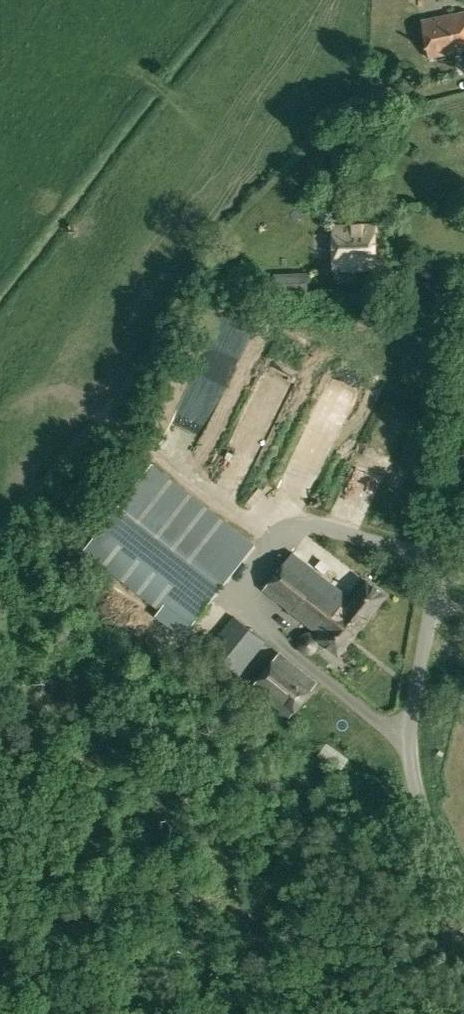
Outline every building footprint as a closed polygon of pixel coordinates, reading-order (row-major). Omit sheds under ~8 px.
[(429,57),(463,50),(463,11),(422,20),(429,57)] [(397,224),(411,223),(410,211),(396,212),(397,224)] [(333,225),(334,269),(374,268),(373,224),(333,225)] [(276,273),(276,292),(309,292),(308,272),(276,273)] [(300,406),(314,373),(291,364),(277,399),(272,397),(256,438),(274,445),(291,403),(300,406)] [(107,564),(161,607),(155,614),(182,635),(188,628),(252,548),(171,486),(174,483),(150,465),(86,547),(108,564),(107,564)] [(319,639),(339,655),(385,596),(367,581),(352,600),(292,553),(263,590),(321,636),(319,639)] [(192,666),(225,692),(266,642),(233,617),(192,666)] [(251,688),(288,719),(317,681),(280,653),(251,688)]
